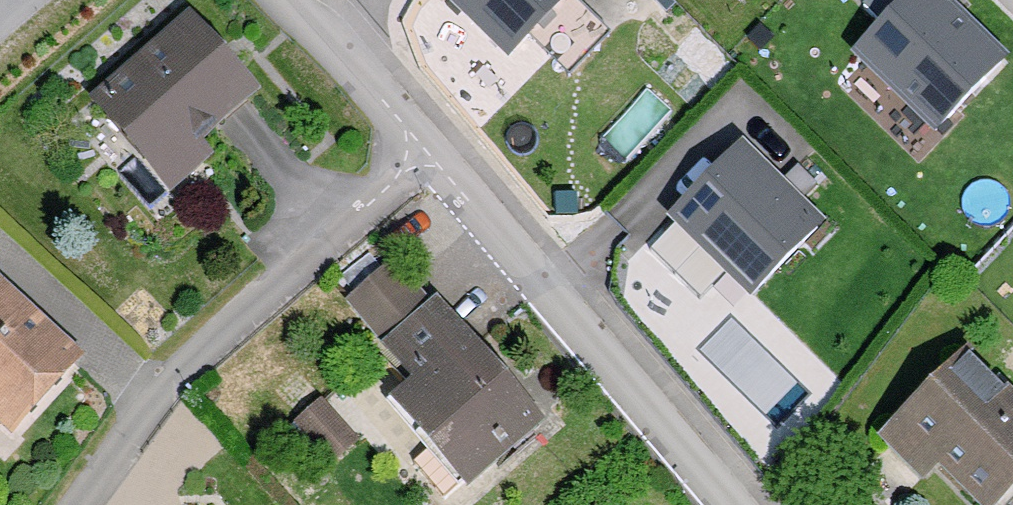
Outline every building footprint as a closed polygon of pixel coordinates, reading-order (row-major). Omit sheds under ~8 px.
[(509,63),(570,0),(445,0),(509,63)] [(854,55),(937,135),(1008,62),(944,0),(908,0),(885,24),(854,55)] [(864,4),(885,24),(908,0),(868,0),(864,4)] [(258,95),(188,15),(92,99),(172,190),(210,157),(200,145),(258,95)] [(741,144),(667,218),(748,300),(822,226),(741,144)] [(480,474),(544,421),(436,292),(429,298),(394,256),(345,298),(380,339),(372,345),(404,383),(390,394),(465,485),(479,473),(480,474)] [(82,360),(0,282),(0,423),(12,434),(82,360)] [(1012,487),(1012,410),(963,358),(895,423),(975,504),(994,504),(1012,487)] [(359,440),(322,397),(293,423),(330,465),(359,440)]
